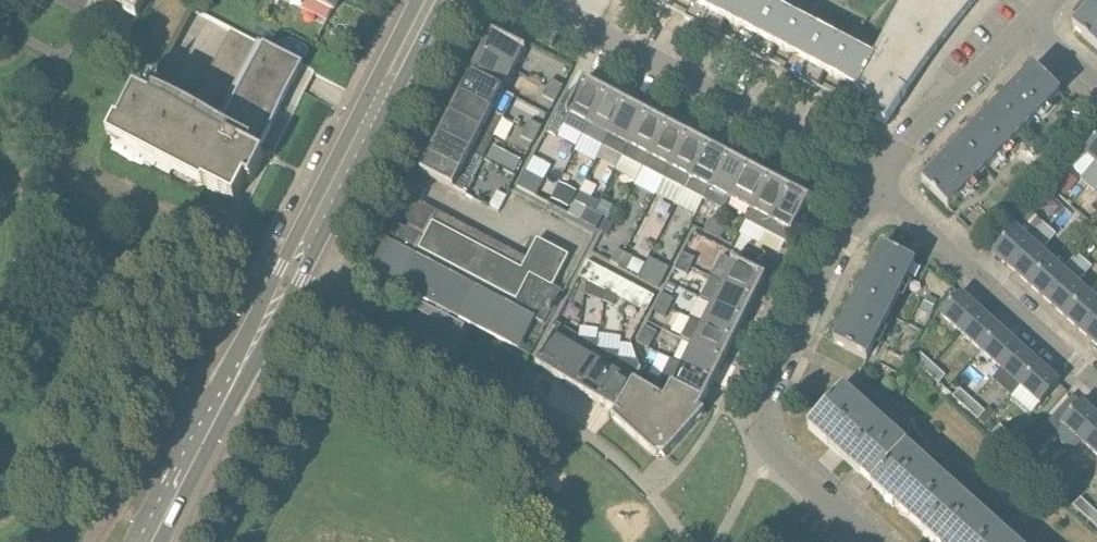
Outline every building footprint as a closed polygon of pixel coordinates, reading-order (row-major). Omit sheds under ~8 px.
[(147,0),(112,0),(140,14),(147,0)] [(334,11),(340,0),(313,0),(334,11)] [(653,2),(668,10),(674,0),(654,0),(653,2)] [(701,27),(715,0),(687,0),(693,3),(685,19),(701,27)] [(734,25),(747,0),(715,0),(701,27),(718,36),(726,21),(734,25)] [(751,53),(775,7),(762,0),(747,0),(734,25),(742,29),(734,45),(751,53)] [(923,70),(932,57),(947,38),(953,30),(963,18),(972,7),(978,0),(905,0),(874,59),(875,60),(859,91),(874,99),(866,114),(886,125),(901,101),(907,92),(914,82),(923,70)] [(1073,28),(1096,50),(1096,2),(1073,28)] [(776,47),(784,51),(800,20),(775,7),(751,53),(768,62),(776,47)] [(785,71),(801,80),(825,34),(800,20),(784,51),(793,56),(785,71)] [(482,54),(514,70),(523,51),(525,52),(526,51),(492,33),(482,54)] [(825,73),(834,77),(850,47),(825,34),(801,80),(817,89),(825,73)] [(261,150),(304,67),(264,46),(222,130),(234,136),(231,142),(134,92),(116,126),(118,127),(112,138),(203,185),(203,186),(235,202),(246,181),(251,184),(264,159),(250,152),(253,146),(261,150)] [(851,106),(859,91),(875,60),(874,59),(850,47),(834,77),(842,82),(834,97),(851,106)] [(471,75),(503,91),(514,70),(482,54),(471,75)] [(1061,94),(1034,69),(997,107),(1024,133),(1061,94)] [(460,95),(492,112),(503,91),(471,75),(460,95)] [(547,88),(560,95),(564,87),(552,80),(547,88)] [(561,126),(580,135),(603,91),(585,81),(566,116),(558,112),(547,132),(556,137),(561,126)] [(543,96),(555,103),(560,95),(547,88),(543,96)] [(609,135),(608,134),(624,102),(603,91),(580,135),(603,147),(609,135)] [(450,116),(493,138),(503,117),(492,112),(460,95),(450,116)] [(608,134),(609,135),(629,145),(646,114),(624,102),(608,134)] [(1024,133),(997,107),(960,145),(986,171),(1024,133)] [(629,145),(650,157),(667,125),(646,114),(629,145)] [(439,137),(482,158),(493,138),(450,116),(439,137)] [(526,129),(538,136),(542,127),(530,121),(526,129)] [(671,167),(671,168),(688,136),(667,125),(650,157),(671,167)] [(521,137),(534,144),(538,136),(526,129),(521,137)] [(665,179),(687,190),(709,147),(688,136),(671,168),(671,167),(665,179)] [(469,192),(475,180),(472,178),(482,158),(439,137),(429,157),(444,166),(439,177),(469,192)] [(1087,186),(1096,175),(1096,139),(1084,154),(1094,163),(1080,179),(1087,186)] [(518,169),(524,156),(496,143),(490,156),(518,169)] [(986,171),(960,145),(923,183),(949,209),(986,171)] [(687,190),(708,201),(730,158),(709,147),(687,190)] [(731,199),(735,201),(751,169),(730,158),(708,201),(725,210),(731,199)] [(746,220),(751,222),(773,181),(751,169),(735,201),(752,210),(746,220)] [(553,196),(568,205),(584,179),(568,170),(553,196)] [(528,172),(521,186),(539,196),(547,182),(528,172)] [(1087,186),(1095,193),(1096,190),(1096,175),(1087,186)] [(751,222),(772,233),(794,192),(773,181),(751,222)] [(772,233),(788,241),(793,231),(809,200),(794,192),(772,233)] [(1024,256),(1048,228),(1058,217),(1040,201),(993,253),(1011,269),(1024,256)] [(451,314),(518,350),(520,351),(536,320),(544,324),(561,291),(554,287),(569,257),(538,241),(528,260),(485,237),(480,248),(435,224),(440,213),(421,203),(407,229),(395,223),(370,271),(438,307),(432,319),(445,325),(451,314)] [(581,221),(589,225),(595,213),(587,208),(581,221)] [(589,225),(597,229),(603,217),(595,213),(589,225)] [(704,232),(712,236),(719,223),(710,219),(704,232)] [(712,236),(721,240),(727,227),(719,223),(712,236)] [(1030,285),(1052,261),(1042,251),(1056,235),(1048,228),(1024,256),(1011,269),(1030,285)] [(793,231),(788,241),(796,246),(801,236),(793,231)] [(743,257),(751,261),(757,248),(749,244),(743,257)] [(916,264),(882,247),(858,295),(892,312),(916,264)] [(757,248),(751,261),(759,265),(764,256),(765,253),(757,248)] [(611,262),(619,266),(625,254),(617,250),(611,262)] [(679,261),(691,267),(696,259),(689,256),(683,253),(679,261)] [(634,258),(625,254),(619,266),(627,271),(634,258)] [(1030,285),(1048,302),(1084,261),(1078,255),(1063,271),(1052,261),(1030,285)] [(587,281),(595,265),(588,261),(580,277),(587,281)] [(675,269),(687,276),(691,267),(679,261),(675,269)] [(723,283),(755,299),(766,278),(732,261),(731,262),(733,263),(723,283)] [(1066,318),(1088,293),(1078,284),(1092,268),(1084,261),(1048,302),(1066,318)] [(595,265),(587,281),(607,291),(615,276),(595,265)] [(652,283),(660,288),(666,275),(658,271),(652,283)] [(615,276),(607,291),(627,302),(635,286),(615,276)] [(712,305),(744,321),(755,299),(723,283),(712,305)] [(647,312),(655,297),(635,286),(627,302),(647,312)] [(1084,334),(1096,319),(1096,301),(1088,293),(1066,318),(1084,334)] [(658,302),(670,308),(675,300),(662,294),(658,302)] [(961,334),(980,312),(960,294),(941,316),(961,334)] [(892,312),(858,295),(834,343),(868,360),(892,312)] [(654,310),(666,317),(670,308),(658,302),(654,310)] [(702,325),(734,340),(744,321),(712,305),(702,325)] [(961,334),(981,352),(1000,330),(980,312),(961,334)] [(724,360),(734,340),(702,325),(691,319),(681,338),(693,344),(724,360)] [(1084,334),(1096,346),(1096,319),(1084,334)] [(645,327),(641,335),(654,341),(658,333),(645,327)] [(981,352),(1001,370),(1020,348),(1000,330),(981,352)] [(536,366),(557,378),(575,348),(556,336),(557,335),(556,334),(536,366)] [(637,343),(649,349),(654,341),(641,335),(637,343)] [(682,365),(714,381),(724,360),(693,344),(682,365)] [(557,378),(577,390),(595,359),(575,348),(557,378)] [(1001,370),(1021,388),(1040,366),(1020,348),(1001,370)] [(577,390),(597,402),(615,371),(617,367),(619,352),(598,350),(597,356),(595,359),(577,390)] [(926,373),(933,365),(921,354),(913,362),(926,373)] [(703,402),(714,381),(682,365),(670,359),(660,380),(672,386),(703,402)] [(938,384),(946,377),(933,365),(926,373),(938,384)] [(1041,406),(1060,384),(1040,366),(1021,388),(1041,406)] [(597,402),(616,413),(634,382),(615,371),(597,402)] [(655,457),(666,457),(705,413),(700,409),(703,402),(672,386),(665,400),(634,382),(616,413),(612,418),(655,457)] [(843,389),(808,429),(934,541),(1013,541),(843,389)] [(966,409),(973,401),(960,389),(953,397),(966,409)] [(1081,443),(1096,426),(1096,418),(1073,396),(1018,456),(1029,466),(1064,427),(1081,443)] [(978,420),(985,412),(973,401),(966,409),(978,420)] [(1006,445),(1013,437),(1000,425),(993,433),(1006,445)] [(1096,457),(1096,426),(1081,443),(1096,457)] [(1047,482),(1054,474),(1041,463),(1034,470),(1047,482)] [(1059,493),(1066,485),(1054,474),(1047,482),(1059,493)] [(1086,518),(1093,509),(1081,498),(1074,506),(1086,518)] [(1093,509),(1086,518),(1096,527),(1096,513),(1093,509)]
